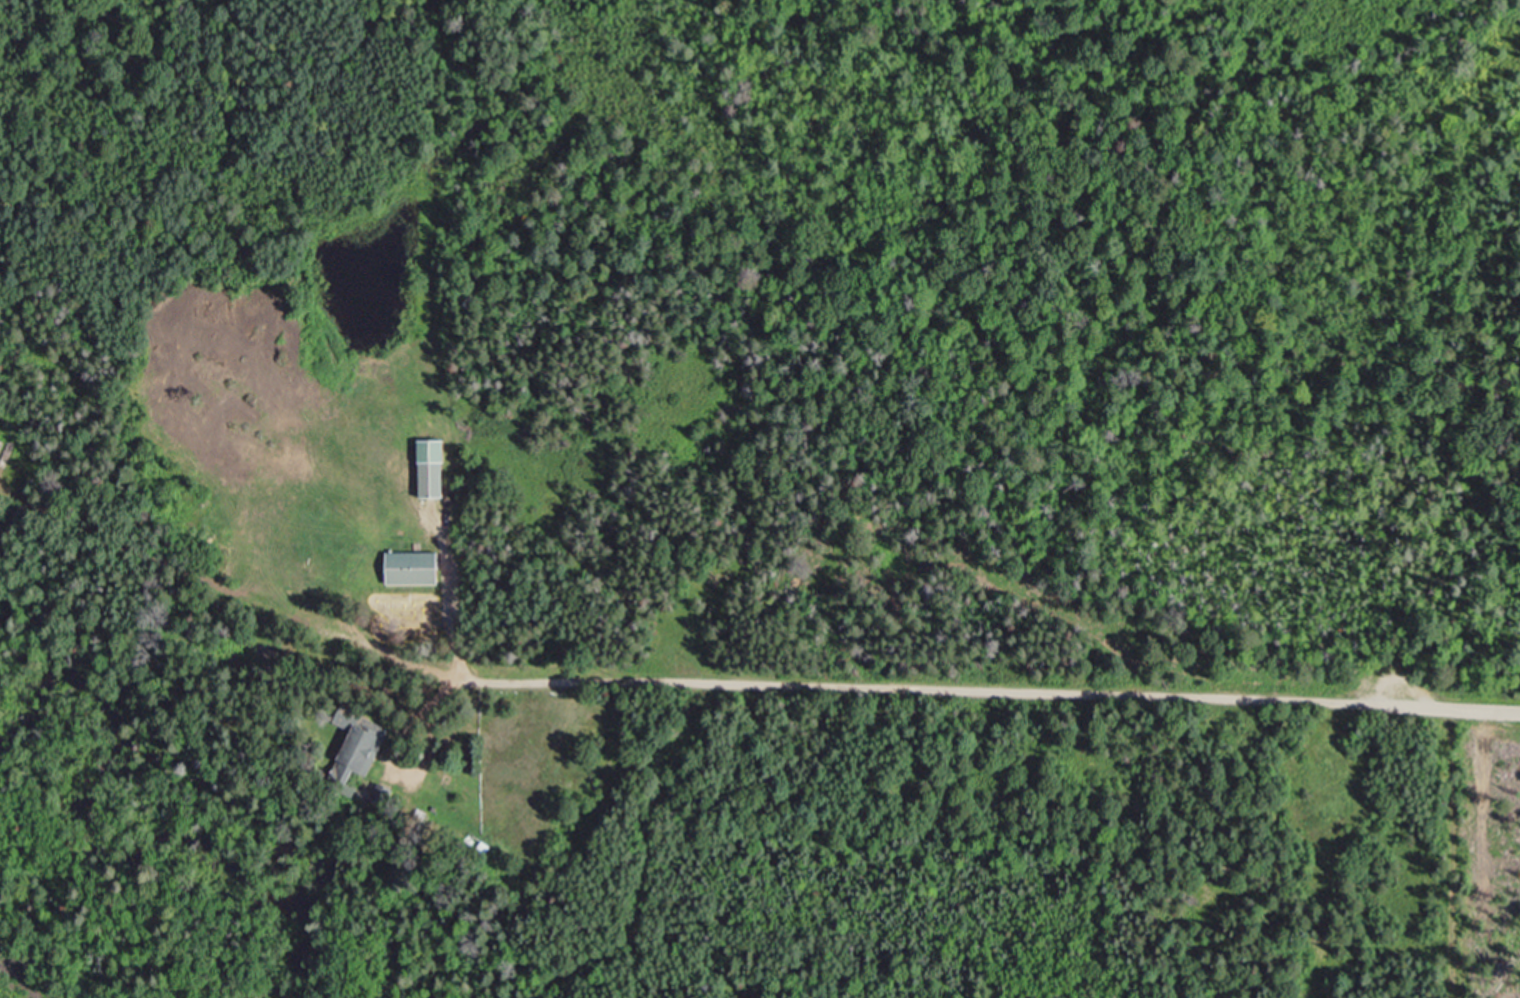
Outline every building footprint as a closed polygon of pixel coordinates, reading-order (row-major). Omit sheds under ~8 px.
[(446,441),(420,441),(420,498),(446,498),(446,441)] [(390,553),(390,584),(441,584),(441,553),(390,553)] [(338,781),(356,787),(361,771),(372,775),(385,735),(356,725),(338,781)] [(493,847),(476,836),(469,847),(486,858),(493,847)]
